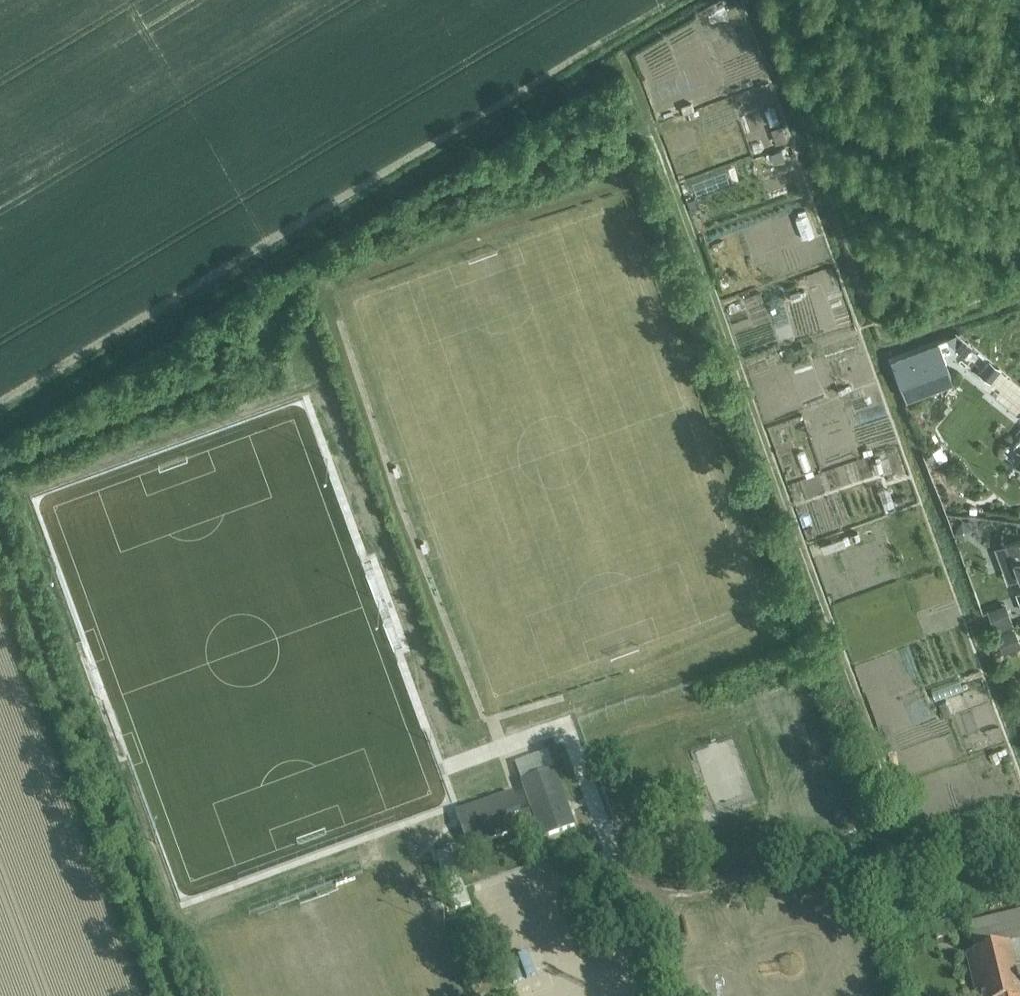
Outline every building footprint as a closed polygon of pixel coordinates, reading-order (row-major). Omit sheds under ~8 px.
[(923,375),(948,365),(938,341),(891,358),(906,400),(929,391),(923,375)] [(1006,545),(1019,582),(1019,540),(1006,545)] [(546,753),(514,765),(520,782),(541,838),(542,838),(573,826),(553,770),(552,767),(546,753)] [(457,814),(456,814),(460,825),(469,848),(515,831),(518,830),(524,827),(512,795),(457,814)] [(969,920),(976,950),(966,952),(977,995),(1019,995),(1019,990),(1013,960),(1019,958),(1019,908),(969,920)] [(933,922),(936,936),(954,932),(950,918),(933,922)] [(523,939),(531,962),(550,955),(542,932),(523,939)]
